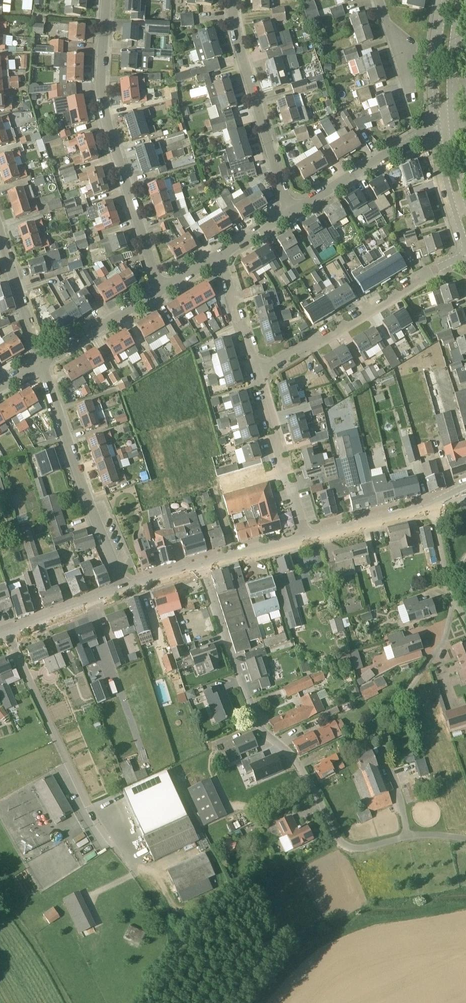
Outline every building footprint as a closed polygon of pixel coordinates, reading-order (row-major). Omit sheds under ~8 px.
[(32,10),(33,0),(23,0),(23,9),(32,10)] [(71,8),(65,8),(64,15),(81,16),(81,10),(86,10),(87,0),(72,0),(71,8)] [(140,6),(140,0),(126,0),(125,13),(132,14),(131,20),(141,21),(145,21),(146,6),(140,6)] [(253,11),(269,10),(268,0),(252,0),(253,11)] [(304,3),(309,18),(320,14),(314,0),(312,0),(304,3)] [(407,7),(423,10),(424,0),(408,0),(407,7)] [(342,6),(330,10),(332,16),(344,12),(342,6)] [(285,8),(272,9),(273,16),(285,15),(285,8)] [(344,12),(332,16),(334,22),(346,18),(344,12)] [(364,14),(349,19),(354,32),(368,27),(364,14)] [(170,23),(145,21),(144,35),(169,37),(170,23)] [(258,40),(274,35),(270,23),(254,28),(258,40)] [(84,27),(85,27),(58,24),(57,31),(69,32),(69,40),(83,42),(83,41),(84,27)] [(33,34),(43,34),(43,26),(34,26),(33,34)] [(138,27),(124,27),(124,41),(123,41),(123,42),(137,42),(138,27)] [(354,32),(358,45),(373,41),(368,27),(354,32)] [(213,30),(199,34),(198,34),(200,41),(194,43),(196,50),(217,43),(213,30)] [(262,53),(277,48),(280,47),(286,45),(285,40),(282,33),(274,35),(258,40),(262,53)] [(221,57),(217,43),(196,50),(196,51),(199,61),(200,63),(202,62),(204,69),(219,65),(217,58),(221,57)] [(282,53),(294,50),(293,45),(292,44),(286,45),(280,47),(282,53)] [(62,54),(63,54),(63,48),(50,47),(42,46),(31,46),(31,52),(59,54),(62,54)] [(341,59),(357,53),(356,47),(339,53),(341,59)] [(282,53),(284,59),(265,65),(269,77),(291,71),(287,57),(303,53),(302,48),(299,48),(294,50),(282,53)] [(148,57),(154,57),(156,57),(159,55),(160,51),(143,50),(142,56),(122,55),(122,56),(123,56),(122,69),(121,69),(121,70),(147,71),(148,57)] [(173,58),(173,50),(160,50),(160,58),(173,58)] [(377,54),(363,59),(362,58),(359,59),(357,53),(341,59),(343,65),(355,61),(360,75),(367,73),(381,68),(377,54)] [(83,56),(68,55),(68,69),(82,69),(83,57),(83,56)] [(7,58),(0,58),(0,71),(1,71),(9,71),(8,58),(7,58)] [(381,68),(367,73),(371,86),(386,81),(381,68)] [(67,77),(67,82),(76,82),(82,83),(82,69),(68,69),(60,69),(60,76),(67,77)] [(202,69),(191,73),(192,78),(196,77),(204,75),(202,69)] [(295,81),(302,80),(300,69),(293,71),(295,81)] [(192,78),(191,73),(190,70),(176,74),(176,76),(176,83),(192,78)] [(0,71),(0,84),(19,83),(18,79),(18,77),(2,79),(1,71),(0,71)] [(293,90),(316,83),(324,81),(322,75),(302,81),(295,83),(292,72),(291,71),(269,77),(273,90),(291,84),(293,90)] [(196,77),(198,83),(210,79),(208,73),(204,75),(196,77)] [(122,93),(138,91),(137,84),(145,83),(144,78),(121,81),(122,93)] [(228,80),(213,84),(217,98),(232,93),(228,80)] [(19,84),(19,83),(0,84),(0,97),(4,97),(3,90),(19,89),(19,84)] [(280,114),(305,107),(304,107),(301,95),(318,90),(316,83),(293,90),(295,97),(276,102),(280,114)] [(64,91),(77,90),(64,91),(63,85),(67,85),(40,87),(36,84),(29,85),(28,94),(48,92),(64,91)] [(368,87),(356,92),(358,98),(371,94),(368,87)] [(64,97),(64,92),(77,91),(77,90),(64,91),(48,92),(49,99),(68,97),(64,97)] [(146,96),(139,97),(138,91),(122,93),(123,104),(147,101),(146,96)] [(231,109),(236,107),(232,93),(217,98),(213,99),(210,100),(212,107),(216,106),(219,118),(210,121),(211,127),(234,120),(231,109)] [(373,100),(371,94),(358,98),(354,99),(356,105),(373,100)] [(390,95),(376,99),(378,106),(369,109),(371,116),(395,108),(390,95)] [(12,110),(11,104),(4,105),(4,97),(0,97),(0,111),(12,110)] [(61,101),(63,114),(84,110),(82,98),(83,98),(82,97),(78,98),(68,100),(61,101)] [(333,106),(331,99),(331,100),(323,102),(324,105),(325,109),(333,106)] [(177,100),(165,102),(167,112),(178,110),(177,100)] [(305,107),(280,114),(284,127),(299,123),(300,125),(309,122),(305,107)] [(395,108),(371,116),(360,119),(359,119),(359,118),(353,122),(360,132),(366,129),(363,125),(382,119),(384,126),(399,122),(395,108)] [(84,110),(63,114),(66,128),(88,124),(87,123),(84,110)] [(129,129),(145,125),(143,119),(150,116),(149,111),(126,118),(129,129)] [(346,111),(340,114),(350,131),(356,127),(346,111)] [(4,132),(2,125),(10,123),(8,117),(0,120),(0,133),(4,132)] [(234,120),(211,127),(213,131),(213,133),(227,129),(230,141),(233,148),(234,148),(247,144),(243,130),(238,132),(234,120)] [(322,133),(321,133),(316,136),(323,147),(328,144),(338,161),(349,154),(336,133),(329,120),(321,125),(329,138),(326,139),(322,133)] [(154,129),(154,128),(146,130),(145,125),(129,129),(133,141),(148,136),(150,141),(163,137),(161,131),(155,133),(154,129)] [(306,127),(294,131),(296,137),(308,133),(306,127)] [(352,133),(349,135),(345,128),(336,133),(349,154),(360,147),(352,133)] [(71,136),(69,130),(43,138),(45,144),(71,136)] [(189,138),(186,131),(167,137),(170,145),(189,138)] [(0,133),(0,147),(16,142),(15,137),(7,140),(4,132),(0,133)] [(308,133),(296,137),(298,143),(299,142),(300,148),(313,144),(310,139),(308,133)] [(91,135),(69,142),(71,147),(78,145),(80,152),(95,147),(91,135)] [(32,142),(30,136),(20,140),(21,145),(32,142)] [(317,151),(323,147),(316,136),(311,140),(317,151)] [(153,151),(161,149),(159,144),(136,151),(140,162),(155,157),(153,151)] [(225,151),(231,170),(249,164),(248,159),(252,157),(247,144),(234,148),(233,148),(225,151)] [(95,147),(80,152),(82,157),(73,159),(75,166),(84,163),(98,159),(95,147)] [(183,149),(177,151),(179,157),(185,155),(183,149)] [(177,151),(166,154),(168,161),(179,157),(177,151)] [(21,157),(19,152),(0,158),(0,170),(0,172),(16,167),(20,165),(18,158),(21,157)] [(319,153),(308,160),(316,174),(327,167),(319,153)] [(308,160),(304,154),(300,156),(294,160),(297,166),(296,167),(305,181),(316,174),(308,160)] [(167,171),(162,155),(155,157),(140,162),(143,173),(158,169),(159,174),(167,171)] [(229,177),(233,175),(255,169),(253,163),(249,164),(231,170),(227,171),(229,177)] [(75,171),(73,165),(58,170),(60,176),(75,171)] [(390,173),(385,176),(390,185),(396,182),(395,180),(401,178),(403,185),(419,179),(415,165),(402,169),(390,173)] [(26,172),(18,174),(16,167),(0,172),(4,184),(28,177),(26,172)] [(101,168),(79,176),(81,182),(89,180),(91,184),(105,180),(101,168)] [(255,169),(233,175),(235,182),(257,175),(255,169)] [(75,172),(63,176),(65,184),(78,180),(75,172)] [(197,182),(195,174),(189,176),(191,184),(197,182)] [(43,178),(37,180),(33,181),(35,187),(39,186),(45,184),(43,178)] [(382,178),(369,186),(378,200),(374,202),(380,213),(390,207),(382,194),(389,190),(382,178)] [(91,184),(93,192),(85,194),(87,199),(109,192),(105,180),(91,184)] [(151,198),(166,193),(163,182),(147,187),(151,198)] [(31,186),(8,194),(12,206),(27,202),(35,199),(31,186)] [(174,191),(166,193),(151,198),(154,209),(177,201),(175,196),(183,193),(181,188),(174,191)] [(269,189),(262,193),(263,195),(266,200),(274,196),(269,189)] [(221,197),(235,221),(241,218),(243,221),(255,213),(243,194),(243,195),(234,201),(228,191),(225,190),(224,190),(219,193),(221,197)] [(243,194),(255,213),(267,206),(259,193),(253,197),(249,190),(243,194)] [(373,202),(367,206),(359,192),(345,200),(356,219),(369,210),(373,217),(380,213),(373,202)] [(424,194),(407,199),(407,200),(399,202),(401,209),(409,206),(411,214),(429,208),(424,194)] [(228,208),(221,197),(216,200),(222,211),(228,208)] [(75,198),(64,202),(66,210),(77,206),(75,198)] [(60,199),(48,203),(50,212),(63,208),(60,199)] [(186,210),(184,210),(184,209),(182,210),(179,201),(177,202),(177,201),(154,209),(158,220),(173,215),(174,220),(177,219),(184,217),(188,214),(186,210)] [(39,211),(37,206),(29,209),(27,202),(12,206),(16,219),(39,211)] [(115,213),(112,202),(87,209),(90,221),(101,218),(115,213)] [(349,223),(346,217),(338,205),(324,213),(332,227),(327,231),(333,241),(340,237),(336,231),(349,223)] [(82,206),(67,211),(69,220),(75,218),(75,216),(84,213),(82,206)] [(411,214),(416,228),(433,222),(429,208),(411,214)] [(101,218),(103,225),(96,227),(97,232),(119,225),(115,213),(101,218)] [(212,222),(200,228),(197,223),(196,224),(189,213),(188,214),(184,217),(190,228),(191,227),(198,238),(203,235),(207,242),(219,234),(212,222)] [(224,214),(212,222),(219,234),(232,227),(224,214)] [(190,228),(184,217),(177,219),(183,229),(180,231),(184,237),(178,241),(186,254),(196,248),(186,230),(190,228)] [(329,243),(314,219),(302,226),(310,238),(316,234),(324,246),(329,243)] [(23,241),(38,236),(36,229),(43,226),(42,221),(19,228),(23,241)] [(385,228),(378,232),(375,234),(377,238),(381,236),(383,240),(390,235),(385,228)] [(406,241),(417,238),(414,230),(403,234),(406,241)] [(76,242),(86,239),(84,232),(73,235),(76,242)] [(301,253),(290,234),(278,241),(281,247),(275,251),(282,263),(289,259),(290,260),(301,253)] [(122,235),(109,238),(109,239),(100,242),(105,256),(127,249),(122,235)] [(38,236),(23,241),(27,254),(50,246),(48,241),(40,244),(38,236)] [(418,242),(417,238),(406,241),(407,248),(412,246),(413,252),(420,250),(422,257),(443,251),(438,236),(428,239),(418,242)] [(367,245),(372,241),(370,237),(364,240),(367,245)] [(77,246),(78,250),(80,258),(84,257),(83,254),(90,252),(89,250),(90,250),(86,239),(76,242),(77,246)] [(178,241),(168,247),(176,260),(186,254),(178,241)] [(313,245),(307,249),(313,260),(319,256),(313,245)] [(267,247),(254,255),(265,273),(262,268),(269,264),(274,272),(280,268),(267,247)] [(390,253),(384,256),(387,262),(387,261),(395,275),(406,268),(394,249),(390,251),(390,253)] [(369,254),(373,261),(377,258),(373,251),(369,254)] [(45,264),(57,261),(54,252),(40,256),(41,259),(28,263),(32,277),(47,273),(45,264)] [(369,254),(364,257),(369,264),(373,261),(369,254)] [(121,255),(108,259),(112,265),(123,262),(121,255)] [(254,255),(241,263),(254,284),(260,280),(258,277),(265,273),(254,255)] [(343,255),(338,258),(342,266),(347,263),(343,255)] [(81,260),(68,264),(70,272),(84,268),(81,260)] [(387,261),(387,262),(377,268),(385,281),(395,275),(387,261)] [(125,264),(120,266),(114,270),(118,276),(126,290),(137,284),(125,264)] [(100,270),(105,278),(109,275),(105,267),(100,270)] [(374,287),(385,281),(377,268),(367,274),(374,287)] [(86,270),(80,273),(88,288),(94,284),(86,270)] [(100,270),(96,273),(104,286),(97,290),(105,303),(116,296),(108,283),(105,278),(100,270)] [(323,294),(326,299),(334,312),(344,305),(336,291),(329,280),(322,284),(315,271),(311,274),(317,284),(322,292),(323,294)] [(364,293),(374,287),(367,274),(361,278),(356,271),(352,273),(364,293)] [(287,273),(281,277),(286,286),(293,282),(287,273)] [(118,276),(112,280),(108,283),(116,296),(126,290),(118,276)] [(336,291),(344,305),(355,299),(342,279),(338,281),(342,288),(336,291)] [(207,283),(197,289),(205,303),(215,297),(207,283)] [(0,286),(0,304),(12,300),(7,284),(0,286)] [(322,292),(317,284),(313,287),(317,294),(322,292)] [(262,285),(250,289),(253,296),(264,293),(262,285)] [(458,301),(454,285),(432,292),(437,307),(435,307),(434,308),(437,313),(453,308),(451,303),(458,301)] [(77,303),(73,296),(69,289),(65,291),(69,298),(73,304),(81,317),(92,311),(89,308),(96,304),(90,295),(77,303)] [(195,309),(199,316),(203,323),(208,320),(203,314),(209,310),(205,303),(197,289),(187,295),(195,309)] [(275,290),(266,292),(267,296),(254,300),(257,312),(272,308),(280,306),(275,290)] [(69,298),(65,291),(61,294),(65,301),(69,298)] [(334,312),(326,299),(323,294),(313,300),(316,305),(323,318),(334,312)] [(187,295),(177,301),(185,315),(195,309),(187,295)] [(1,315),(15,311),(12,300),(0,304),(0,313),(1,315)] [(185,315),(177,301),(167,307),(179,327),(184,325),(180,318),(185,315)] [(323,318),(316,305),(309,309),(305,302),(301,304),(313,324),(323,318)] [(81,317),(73,304),(69,307),(63,311),(71,324),(81,317)] [(71,324),(63,311),(57,314),(53,307),(48,310),(60,330),(71,324)] [(275,319),(272,308),(257,312),(260,324),(275,319)] [(219,309),(214,311),(216,318),(222,316),(219,309)] [(393,317),(401,330),(407,327),(411,334),(415,331),(404,311),(393,317)] [(448,315),(450,321),(447,322),(450,330),(452,329),(453,331),(465,327),(465,324),(462,311),(448,315)] [(157,313),(146,320),(158,340),(161,344),(169,340),(175,350),(174,351),(177,356),(186,350),(177,336),(170,324),(165,327),(157,313)] [(195,318),(199,325),(203,323),(199,316),(195,318)] [(401,330),(393,317),(382,324),(394,343),(398,341),(394,334),(401,330)] [(427,323),(425,317),(415,320),(414,321),(417,326),(427,323)] [(8,318),(0,322),(0,329),(10,325),(8,318)] [(214,319),(208,323),(214,333),(220,329),(214,319)] [(275,319),(260,324),(264,335),(278,331),(275,319)] [(158,340),(146,320),(136,326),(149,346),(158,340)] [(305,323),(298,327),(301,332),(308,327),(305,323)] [(363,335),(375,355),(376,356),(382,353),(392,369),(401,364),(390,346),(386,349),(374,329),(363,335)] [(264,335),(267,347),(281,343),(278,331),(264,335)] [(451,331),(436,335),(438,341),(442,340),(453,336),(451,331)] [(126,332),(116,338),(124,351),(128,358),(138,352),(126,332)] [(363,335),(353,342),(364,362),(369,359),(375,355),(363,335)] [(5,345),(13,358),(24,352),(16,338),(12,340),(10,336),(2,340),(5,345)] [(442,340),(444,346),(448,345),(453,359),(465,355),(465,338),(456,341),(455,342),(453,336),(442,340)] [(124,351),(116,338),(106,344),(118,364),(123,362),(119,355),(124,351)] [(229,338),(214,342),(218,354),(232,350),(229,338)] [(429,347),(426,342),(412,350),(415,355),(429,347)] [(5,345),(0,348),(0,362),(2,365),(13,358),(5,345)] [(344,347),(333,353),(341,366),(345,373),(356,367),(344,347)] [(96,350),(84,357),(93,371),(94,372),(101,384),(105,381),(97,368),(104,364),(96,350)] [(156,368),(160,365),(157,360),(158,359),(153,350),(147,354),(156,368)] [(218,354),(221,366),(236,361),(232,350),(218,354)] [(210,356),(209,351),(200,354),(201,354),(194,356),(196,361),(202,359),(210,356)] [(146,352),(139,356),(145,366),(144,367),(144,369),(139,372),(137,373),(140,377),(156,368),(147,354),(146,352)] [(333,353),(323,359),(335,379),(339,377),(335,370),(341,366),(333,353)] [(93,371),(84,357),(74,363),(82,377),(93,371)] [(224,377),(239,373),(236,361),(221,366),(214,368),(215,375),(208,377),(208,376),(204,377),(206,383),(217,379),(224,377)] [(462,367),(460,362),(451,365),(449,366),(451,371),(455,370),(460,385),(465,383),(465,366),(462,367)] [(82,377),(74,363),(63,369),(71,383),(82,377)] [(322,371),(322,370),(323,370),(321,366),(314,370),(316,374),(319,378),(325,375),(322,371)] [(377,372),(373,367),(366,371),(372,381),(380,377),(377,372)] [(459,444),(450,413),(447,414),(435,370),(423,373),(444,448),(443,448),(449,468),(450,468),(453,478),(465,473),(465,464),(464,459),(465,458),(465,442),(459,444)] [(371,382),(365,371),(356,376),(363,387),(371,382)] [(92,373),(95,378),(93,379),(97,386),(101,384),(94,372),(92,373)] [(116,372),(108,376),(114,385),(121,381),(116,372)] [(131,375),(134,380),(139,377),(136,372),(131,375)] [(239,373),(224,377),(228,389),(243,385),(239,373)] [(207,388),(218,384),(217,379),(206,383),(207,388)] [(299,380),(296,381),(292,382),(278,386),(282,398),(296,394),(302,392),(299,380)] [(352,384),(357,392),(363,388),(358,380),(352,384)] [(129,382),(118,386),(120,392),(131,388),(129,382)] [(356,392),(351,383),(343,387),(348,396),(356,392)] [(91,393),(86,385),(80,388),(84,397),(91,393)] [(30,389),(19,396),(27,410),(33,406),(37,413),(42,410),(30,389)] [(455,394),(465,426),(465,391),(455,394)] [(245,393),(222,399),(224,404),(231,402),(233,409),(248,404),(245,393)] [(307,403),(306,398),(298,400),(296,394),(282,398),(285,410),(299,406),(307,403)] [(374,397),(376,403),(385,400),(383,394),(374,397)] [(321,395),(308,399),(311,408),(324,405),(321,395)] [(8,403),(16,416),(27,410),(19,396),(8,403)] [(332,397),(324,400),(327,408),(334,405),(332,397)] [(103,412),(99,399),(76,407),(80,419),(103,412)] [(5,423),(11,419),(20,434),(24,431),(20,423),(16,416),(8,403),(0,407),(0,415),(5,423)] [(248,404),(233,409),(235,414),(227,416),(227,418),(216,421),(217,426),(252,416),(248,404)] [(322,406),(311,409),(313,417),(324,413),(322,406)] [(103,412),(80,419),(85,432),(107,424),(103,412)] [(125,414),(115,418),(117,425),(128,422),(125,414)] [(291,432),(306,428),(304,421),(311,419),(310,414),(288,420),(291,432)] [(4,457),(15,451),(5,434),(10,431),(5,423),(0,415),(0,450),(4,457)] [(252,416),(217,426),(219,430),(230,427),(230,429),(238,426),(240,432),(255,427),(252,416)] [(25,420),(20,423),(24,431),(29,428),(25,420)] [(255,427),(240,432),(242,439),(240,439),(234,441),(236,446),(258,439),(255,427)] [(327,431),(316,434),(316,433),(308,435),(306,428),(291,432),(295,444),(309,440),(311,445),(322,442),(322,441),(329,439),(327,431)] [(55,430),(54,431),(43,435),(46,442),(57,438),(55,430)] [(103,440),(111,437),(110,432),(87,440),(91,452),(106,447),(103,440)] [(365,454),(354,457),(349,436),(347,437),(346,432),(336,434),(337,439),(336,439),(340,458),(345,478),(353,512),(377,506),(369,471),(365,454)] [(413,436),(405,438),(411,460),(419,459),(413,436)] [(416,447),(419,458),(422,467),(436,463),(433,454),(435,454),(431,442),(416,447)] [(261,459),(257,445),(241,449),(245,463),(261,459)] [(106,447),(91,452),(96,464),(110,459),(106,447)] [(54,450),(35,457),(42,478),(61,471),(54,450)] [(325,484),(329,483),(339,480),(334,460),(333,459),(324,461),(322,455),(326,453),(314,457),(312,450),(301,452),(306,469),(302,471),(305,479),(322,474),(325,484)] [(126,454),(118,457),(119,462),(120,462),(128,459),(126,454)] [(113,458),(110,459),(96,464),(100,477),(114,472),(123,469),(120,462),(119,462),(118,457),(113,458)] [(340,458),(334,460),(339,480),(345,478),(340,458)] [(256,475),(265,473),(262,463),(253,466),(239,470),(217,477),(220,486),(256,475)] [(442,475),(440,467),(437,468),(436,463),(422,467),(429,494),(446,489),(442,475)] [(237,464),(215,470),(217,477),(239,470),(237,464)] [(383,476),(381,468),(369,471),(377,506),(396,502),(391,483),(385,484),(383,476)] [(126,481),(124,476),(117,479),(114,472),(100,477),(104,489),(126,481)] [(142,482),(149,480),(146,472),(140,474),(142,482)] [(416,477),(391,483),(396,502),(420,496),(416,477)] [(57,494),(47,497),(41,478),(35,480),(53,540),(63,537),(60,527),(66,525),(57,494)] [(329,483),(331,490),(341,488),(339,480),(329,483)] [(268,483),(258,486),(222,496),(225,505),(228,514),(243,510),(247,524),(234,527),(238,542),(281,530),(268,483)] [(323,484),(311,487),(312,493),(324,490),(323,484)] [(337,516),(333,500),(331,493),(320,496),(322,502),(326,518),(337,516)] [(190,497),(183,499),(184,503),(188,505),(192,504),(190,497)] [(173,513),(171,514),(171,515),(168,505),(160,507),(163,520),(166,531),(154,534),(161,566),(176,562),(171,545),(181,542),(173,513)] [(173,513),(181,542),(186,558),(207,551),(196,517),(197,517),(195,512),(187,514),(187,512),(179,513),(179,512),(173,513)] [(206,514),(197,517),(201,528),(209,525),(206,514)] [(218,520),(212,522),(213,528),(216,527),(218,532),(208,534),(213,550),(225,546),(218,520)] [(150,524),(143,526),(146,542),(154,540),(150,524)] [(413,547),(412,547),(407,524),(387,528),(390,543),(389,544),(393,560),(402,558),(400,551),(413,548),(413,547)] [(433,549),(433,548),(429,527),(420,529),(424,550),(433,549)] [(75,542),(88,537),(86,529),(72,533),(75,542)] [(45,571),(54,569),(61,567),(57,553),(39,558),(32,532),(21,535),(29,561),(30,561),(39,593),(44,609),(63,602),(58,588),(51,590),(45,571)] [(92,536),(88,537),(75,542),(74,542),(77,553),(96,547),(92,536)] [(151,551),(145,553),(141,540),(134,542),(143,571),(156,567),(151,551)] [(368,556),(365,545),(349,549),(352,560),(354,567),(364,565),(364,567),(370,565),(368,556)] [(332,580),(356,574),(354,567),(352,560),(349,549),(333,553),(335,562),(328,564),(332,580)] [(275,577),(285,613),(296,610),(293,597),(303,593),(300,581),(289,584),(286,575),(294,573),(290,557),(277,561),(279,568),(277,569),(279,576),(275,577)] [(104,567),(104,568),(93,572),(89,561),(80,565),(85,580),(94,575),(99,588),(110,584),(104,567)] [(379,566),(370,569),(373,583),(375,583),(381,581),(383,581),(379,566)] [(245,586),(240,568),(230,572),(229,569),(213,574),(212,576),(217,595),(230,635),(236,654),(251,649),(249,642),(258,639),(259,643),(262,642),(261,638),(262,638),(259,627),(255,619),(245,586)] [(79,570),(65,575),(73,598),(88,593),(79,570)] [(32,572),(24,575),(27,588),(35,586),(32,572)] [(255,619),(280,611),(274,593),(276,593),(271,578),(245,586),(255,619)] [(13,608),(5,584),(0,586),(0,612),(13,608)] [(174,587),(153,594),(160,616),(181,609),(174,587)] [(26,589),(21,590),(10,594),(18,619),(34,613),(26,589)] [(128,603),(138,637),(151,633),(140,598),(126,602),(126,603),(128,603)] [(431,601),(418,605),(416,598),(403,602),(410,623),(435,615),(431,601)] [(122,612),(122,613),(108,619),(107,618),(113,634),(122,631),(124,637),(136,632),(133,625),(128,626),(122,612)] [(371,612),(361,616),(363,623),(373,620),(371,612)] [(183,646),(174,618),(162,622),(171,650),(172,650),(180,647),(183,646)] [(345,632),(341,618),(331,621),(335,634),(345,632)] [(351,626),(348,618),(342,620),(344,628),(351,626)] [(90,649),(99,646),(90,624),(90,625),(76,631),(75,630),(75,631),(79,640),(81,645),(75,647),(83,668),(95,663),(90,649)] [(287,641),(285,633),(279,635),(282,643),(287,641)] [(417,636),(403,640),(401,633),(389,637),(391,646),(395,658),(421,650),(417,636)] [(61,654),(72,649),(66,634),(53,639),(59,654),(54,656),(59,670),(66,667),(61,654)] [(282,643),(279,635),(274,637),(276,645),(282,643)] [(276,645),(274,637),(268,638),(271,646),(276,645)] [(263,640),(265,648),(271,646),(268,638),(263,640)] [(117,640),(107,643),(116,669),(126,665),(117,640)] [(453,648),(463,671),(459,672),(463,683),(465,681),(465,643),(453,648)] [(59,670),(54,656),(48,658),(42,644),(27,650),(33,664),(43,660),(49,674),(59,670)] [(212,644),(189,652),(194,667),(202,664),(206,674),(219,670),(214,655),(216,655),(212,644)] [(175,660),(184,658),(180,647),(172,650),(175,660)] [(263,657),(267,656),(265,648),(245,654),(247,662),(246,662),(253,683),(260,680),(262,689),(270,686),(268,678),(269,677),(263,657)] [(358,651),(352,653),(356,669),(363,667),(358,651)] [(163,659),(168,673),(176,670),(171,656),(163,659)] [(11,672),(5,658),(0,661),(0,696),(5,710),(6,710),(8,714),(14,712),(12,707),(16,706),(7,684),(5,685),(1,676),(11,672)] [(80,662),(72,665),(75,675),(83,672),(80,662)] [(375,676),(370,669),(361,676),(366,683),(375,676)] [(326,679),(323,672),(319,674),(318,672),(284,688),(288,696),(326,679)] [(98,705),(108,701),(100,681),(90,685),(98,705)] [(372,682),(359,689),(363,697),(376,690),(372,682)] [(225,693),(220,695),(217,687),(204,692),(211,708),(212,707),(218,723),(234,717),(225,693)] [(196,697),(193,690),(185,693),(188,701),(196,697)] [(324,711),(320,702),(316,693),(300,699),(304,706),(269,722),(274,733),(324,711)] [(445,712),(450,730),(465,726),(465,706),(445,712)] [(8,716),(2,707),(0,708),(0,720),(1,721),(2,720),(4,722),(9,718),(7,716),(8,716)] [(337,707),(323,714),(325,719),(340,713),(337,707)] [(342,735),(340,731),(345,728),(341,720),(335,722),(335,721),(327,725),(292,742),(300,756),(342,735)] [(257,747),(251,733),(233,741),(236,747),(224,752),(230,765),(242,760),(240,755),(257,747)] [(405,763),(415,760),(412,751),(402,755),(405,763)] [(256,781),(282,770),(275,754),(265,758),(262,752),(241,761),(247,773),(252,771),(256,781)] [(378,767),(377,767),(372,752),(356,758),(362,772),(362,773),(354,775),(356,778),(365,802),(368,810),(357,814),(361,823),(372,818),(370,812),(392,804),(388,793),(393,791),(390,783),(385,785),(378,767)] [(224,753),(217,756),(221,765),(228,762),(224,753)] [(330,764),(339,760),(336,755),(321,763),(322,765),(315,769),(320,780),(335,773),(330,764)] [(130,761),(119,764),(128,788),(149,778),(145,769),(134,774),(130,761)] [(345,768),(342,762),(336,765),(339,771),(345,768)] [(128,788),(122,790),(154,861),(199,841),(175,790),(174,791),(166,773),(150,780),(149,778),(128,788)] [(52,776),(39,783),(34,786),(55,822),(73,812),(52,776)] [(422,779),(407,784),(408,788),(402,789),(408,804),(428,797),(422,779)] [(210,780),(187,790),(204,826),(227,816),(210,780)] [(310,832),(311,832),(309,827),(308,828),(307,825),(297,830),(296,828),(294,828),(293,826),(295,825),(291,816),(277,823),(283,837),(279,839),(286,853),(314,839),(310,832)] [(237,843),(231,842),(232,838),(228,837),(223,849),(233,853),(237,843)] [(208,879),(215,876),(205,854),(168,871),(178,893),(183,903),(213,889),(208,879)] [(79,893),(63,901),(80,933),(95,926),(79,893)] [(60,918),(56,912),(53,908),(43,914),(46,918),(50,925),(60,918)] [(147,933),(130,925),(124,938),(140,947),(147,933)]
